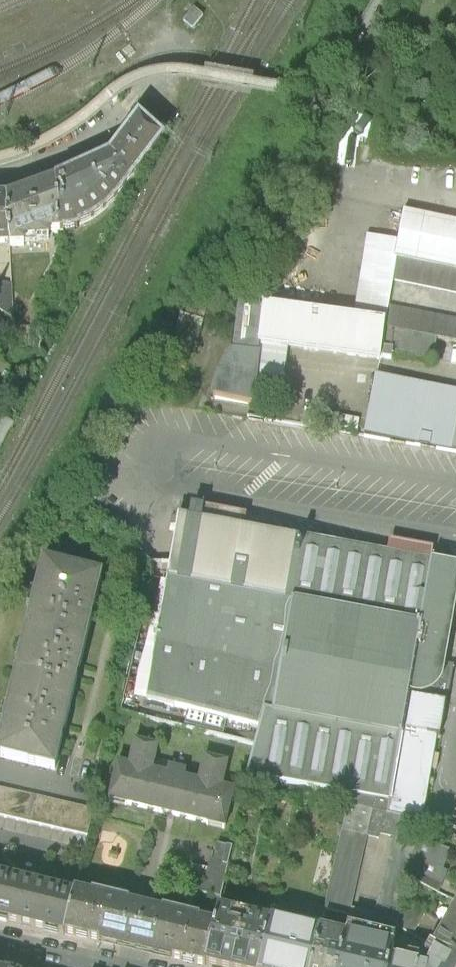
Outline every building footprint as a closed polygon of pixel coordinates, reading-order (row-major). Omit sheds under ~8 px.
[(203,13),(194,5),(183,19),(192,27),(203,13)] [(161,137),(138,117),(119,142),(109,150),(99,157),(78,169),(55,181),(59,231),(77,228),(77,226),(92,219),(103,210),(117,196),(161,137)] [(23,239),(48,238),(48,232),(59,231),(55,181),(32,189),(7,198),(9,245),(23,244),(23,239)] [(9,245),(7,198),(0,198),(0,246),(9,245)] [(403,219),(398,249),(395,266),(455,277),(455,229),(403,219)] [(351,324),(385,328),(387,315),(392,289),(395,266),(398,249),(364,244),(351,324)] [(451,300),(455,277),(395,266),(392,289),(451,300)] [(13,317),(11,284),(1,282),(0,282),(0,309),(13,317)] [(263,313),(240,310),(234,355),(232,358),(224,372),(223,375),(216,387),(213,404),(252,411),(252,406),(254,394),(263,313)] [(288,355),(379,366),(379,363),(384,335),(385,328),(351,324),(263,313),(254,394),(277,397),(282,397),(288,355)] [(447,326),(387,315),(385,328),(384,335),(437,344),(444,345),(447,326)] [(204,324),(181,318),(174,341),(170,339),(164,362),(187,369),(193,346),(197,347),(204,324)] [(444,345),(455,347),(455,327),(447,326),(444,345)] [(384,335),(379,363),(391,365),(392,360),(433,367),(437,344),(384,335)] [(374,383),(364,442),(455,458),(455,398),(374,383)] [(277,397),(254,394),(252,406),(276,408),(277,397)] [(0,416),(0,450),(14,425),(13,424),(0,416)] [(348,811),(371,816),(413,825),(431,723),(433,710),(455,579),(455,570),(243,533),(245,519),(234,517),(192,510),(190,524),(178,522),(146,705),(259,731),(256,748),(247,780),(350,798),(348,811)] [(33,630),(86,645),(102,578),(48,565),(33,630)] [(18,695),(71,706),(86,645),(33,630),(18,695)] [(71,706),(18,695),(3,759),(55,772),(71,706)] [(117,767),(109,803),(224,829),(233,792),(221,790),(226,766),(204,761),(198,785),(183,781),(185,775),(168,771),(166,778),(152,774),(157,751),(134,746),(129,769),(117,767)] [(88,837),(93,813),(0,792),(0,817),(88,837)] [(380,951),(392,954),(421,827),(413,825),(371,816),(366,840),(378,843),(378,838),(396,842),(378,918),(356,943),(381,948),(380,951)] [(342,836),(324,911),(346,916),(363,841),(342,836)] [(232,850),(214,846),(204,895),(220,899),(232,850)] [(0,879),(0,919),(64,934),(74,896),(0,879)] [(64,934),(121,947),(130,906),(127,905),(127,903),(93,895),(92,897),(74,893),(74,896),(64,934)] [(162,913),(130,906),(121,947),(206,966),(215,925),(197,921),(198,919),(163,911),(162,913)] [(206,966),(211,966),(260,966),(270,923),(218,911),(215,925),(206,966)] [(455,965),(455,912),(434,952),(436,953),(455,965)] [(270,923),(260,966),(311,966),(319,934),(270,923)] [(344,940),(319,934),(311,966),(338,966),(344,940)] [(344,940),(338,966),(389,966),(389,964),(392,954),(380,951),(381,948),(356,943),(344,940)] [(436,953),(428,966),(455,966),(455,965),(436,953)]
